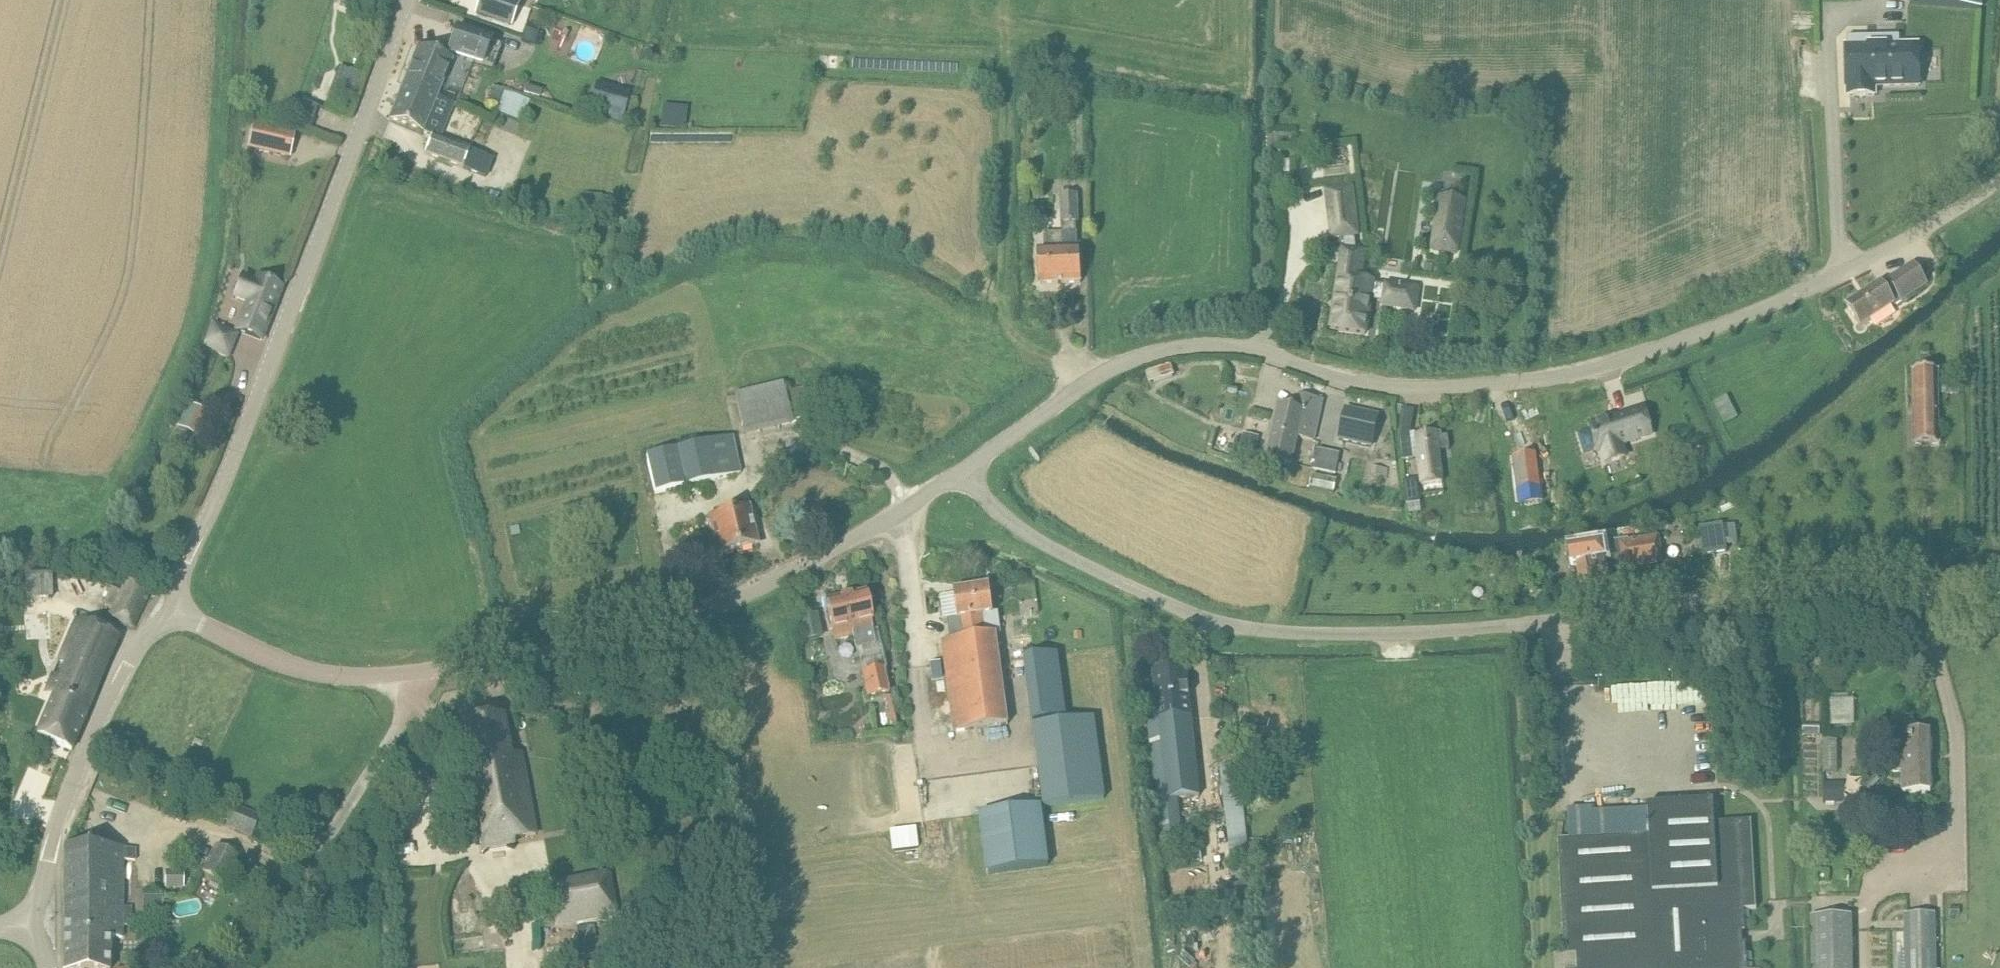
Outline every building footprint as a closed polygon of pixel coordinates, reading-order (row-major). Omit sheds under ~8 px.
[(474,15),(511,28),(520,3),(512,0),(479,0),(474,15)] [(448,50),(466,57),(482,63),(491,41),(457,27),(448,50)] [(1848,46),(1847,46),(1847,88),(1849,88),(1849,96),(1876,96),(1876,87),(1921,86),(1920,45),(1901,45),(1901,37),(1848,38),(1848,46)] [(410,70),(404,83),(437,96),(438,96),(451,58),(418,46),(410,70)] [(819,55),(818,67),(842,68),(843,56),(819,55)] [(456,103),(450,101),(438,96),(437,96),(404,83),(389,119),(432,136),(425,155),(474,174),(487,179),(491,168),(489,168),(493,157),(482,153),(470,149),(442,138),(456,103)] [(604,111),(602,120),(621,126),(626,108),(631,91),(611,85),(604,111)] [(503,91),(502,95),(496,113),(522,121),(529,100),(511,93),(503,91)] [(318,109),(308,105),(299,126),(310,130),(318,109)] [(661,108),(659,124),(677,127),(679,110),(661,108)] [(253,123),(247,150),(290,159),(296,132),(253,123)] [(1352,186),(1326,189),(1332,239),(1345,238),(1346,250),(1343,249),(1331,329),(1365,334),(1372,294),(1384,296),(1383,306),(1415,311),(1419,289),(1386,284),(1386,287),(1373,285),(1373,282),(1361,280),(1365,253),(1355,251),(1354,236),(1358,236),(1352,186)] [(1062,233),(1063,284),(1081,283),(1079,249),(1078,249),(1077,223),(1079,223),(1077,195),(1060,196),(1062,233)] [(1439,197),(1431,251),(1458,256),(1466,201),(1439,197)] [(1049,207),(1039,208),(1040,218),(1049,218),(1049,207)] [(1039,250),(1040,265),(1041,285),(1063,284),(1062,233),(1044,234),(1044,250),(1039,250)] [(1928,285),(1924,280),(1913,263),(1887,280),(1888,281),(1882,285),(1880,282),(1846,305),(1860,326),(1893,305),(1886,295),(1892,291),(1900,303),(1928,285)] [(247,304),(237,329),(243,332),(262,339),(282,289),(263,281),(257,279),(257,280),(256,279),(255,282),(248,279),(245,280),(238,296),(239,301),(247,304)] [(196,348),(224,359),(234,333),(206,322),(196,348)] [(1929,347),(1921,348),(1921,356),(1929,356),(1929,347)] [(1940,372),(1912,372),(1913,426),(1913,446),(1940,446),(1940,426),(1940,395),(1960,395),(1960,379),(1940,379),(1940,372)] [(785,391),(784,386),(732,398),(742,438),(809,421),(800,388),(785,391)] [(1313,442),(1318,419),(1323,400),(1300,395),(1297,410),(1279,406),(1267,459),(1289,464),(1296,438),(1313,442)] [(178,414),(189,429),(204,419),(194,404),(178,414)] [(1590,430),(1578,434),(1584,453),(1595,450),(1597,456),(1600,455),(1603,466),(1630,458),(1626,446),(1654,437),(1644,406),(1588,424),(1590,430)] [(1345,407),(1338,441),(1373,448),(1380,415),(1345,407)] [(1400,431),(1402,459),(1413,458),(1411,431),(1414,409),(1403,408),(1400,431)] [(1256,454),(1260,437),(1243,433),(1240,450),(1256,454)] [(1438,445),(1443,445),(1441,433),(1416,436),(1418,456),(1422,486),(1443,483),(1438,445)] [(646,457),(650,474),(655,494),(740,474),(736,454),(731,436),(697,445),(695,436),(683,439),(685,447),(646,457)] [(1316,451),(1311,470),(1332,475),(1337,455),(1316,451)] [(1514,458),(1519,490),(1540,487),(1536,455),(1514,458)] [(1372,467),(1371,477),(1387,479),(1389,469),(1372,467)] [(1312,475),(1310,488),(1334,493),(1337,480),(1312,475)] [(1403,482),(1407,505),(1421,503),(1417,480),(1403,482)] [(731,512),(710,518),(718,555),(757,546),(748,509),(745,509),(743,501),(729,504),(731,512)] [(1699,530),(1700,534),(1703,554),(1698,555),(1698,556),(1727,551),(1723,526),(1699,530)] [(1619,542),(1569,550),(1571,566),(1578,565),(1581,585),(1608,580),(1605,567),(1624,564),(1624,568),(1662,562),(1658,538),(1619,544),(1619,542)] [(26,574),(18,574),(18,583),(26,583),(26,574)] [(151,589),(133,580),(130,578),(122,593),(111,588),(101,608),(111,613),(109,618),(131,630),(151,589)] [(993,611),(992,606),(990,586),(954,591),(958,618),(947,620),(950,640),(942,641),(945,661),(954,732),(1008,725),(996,634),(1001,633),(998,610),(993,611)] [(826,601),(832,629),(835,642),(853,637),(856,649),(865,647),(867,653),(858,662),(867,698),(890,694),(878,629),(874,631),(871,620),(869,611),(865,592),(826,601)] [(39,737),(53,743),(71,751),(118,639),(100,632),(79,622),(55,677),(51,675),(48,683),(51,684),(42,705),(51,709),(39,737)] [(1033,721),(1064,717),(1056,654),(1025,657),(1033,721)] [(1146,701),(1148,721),(1156,801),(1199,797),(1188,689),(1186,669),(1153,672),(1156,700),(1146,701)] [(1618,707),(1664,705),(1663,685),(1618,687),(1618,707)] [(1840,711),(1832,711),(1832,726),(1840,726),(1840,711)] [(534,835),(524,774),(521,754),(510,756),(503,717),(459,725),(482,851),(501,847),(511,845),(510,839),(534,835)] [(1033,725),(1043,807),(1103,799),(1093,717),(1033,725)] [(1820,726),(1803,726),(1803,736),(1820,736),(1820,726)] [(1891,734),(1892,754),(1892,774),(1903,773),(1903,793),(1931,792),(1930,753),(1929,733),(1875,734),(1875,735),(1891,734)] [(1837,740),(1823,740),(1824,773),(1837,773),(1837,740)] [(1219,769),(1228,858),(1247,856),(1238,767),(1219,769)] [(1875,775),(1864,786),(1870,792),(1881,781),(1875,775)] [(1845,783),(1823,783),(1823,803),(1845,802),(1845,783)] [(138,793),(133,803),(150,810),(154,799),(138,793)] [(1555,954),(1555,967),(1747,967),(1746,943),(1743,944),(1742,932),(1745,931),(1744,910),(1757,909),(1752,821),(1714,823),(1713,801),(1648,805),(1589,809),(1591,838),(1558,840),(1565,953),(1555,954)] [(973,812),(981,873),(1046,864),(1037,803),(973,812)] [(1171,828),(1169,804),(1153,806),(1155,829),(1171,828)] [(234,806),(230,817),(226,826),(252,837),(260,817),(234,806)] [(202,872),(223,884),(237,857),(216,846),(202,872)] [(122,908),(122,861),(135,861),(135,849),(64,848),(64,967),(109,967),(110,938),(122,938),(122,926),(126,927),(126,922),(131,922),(132,908),(122,908)] [(183,888),(183,872),(166,872),(166,888),(183,888)] [(564,904),(554,906),(557,925),(616,914),(613,895),(609,875),(560,884),(564,904)] [(161,898),(143,897),(143,917),(161,917),(161,898)] [(1905,967),(1937,967),(1936,914),(1904,914),(1905,967)] [(1852,915),(1811,916),(1812,967),(1853,967),(1852,915)] [(1252,920),(1231,922),(1232,933),(1253,931),(1252,920)]
